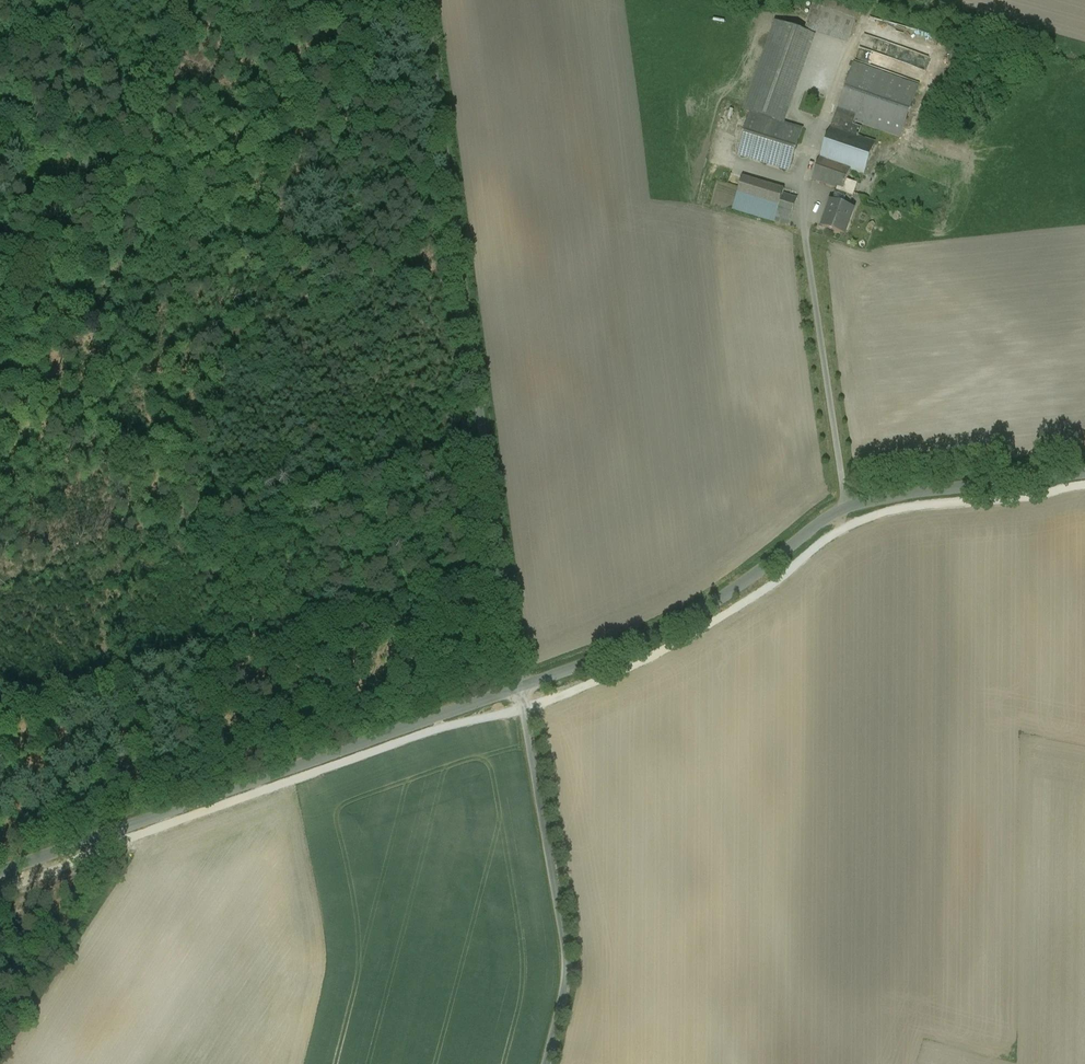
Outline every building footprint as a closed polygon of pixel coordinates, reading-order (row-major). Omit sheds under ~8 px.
[(830,0),(815,0),(809,20),(851,34),(859,10),(830,0)] [(775,23),(744,110),(775,121),(806,34),(775,23)] [(806,34),(775,121),(784,124),(815,37),(806,34)] [(919,86),(854,63),(834,118),(853,125),(854,122),(900,138),(919,86)] [(784,124),(750,113),(737,155),(789,172),(802,130),(784,124)] [(834,118),(820,159),(838,165),(853,125),(834,118)] [(853,125),(838,165),(850,170),(864,175),(875,143),(858,137),(861,128),(853,125)] [(838,165),(820,159),(812,180),(837,189),(843,190),(847,181),(850,170),(838,165)] [(784,190),(742,177),(732,209),(774,222),(775,221),(778,212),(783,195),(784,190)] [(837,189),(832,203),(831,202),(822,227),(844,235),(853,210),(849,209),(857,184),(847,181),(843,190),(837,189)] [(796,200),(783,195),(778,212),(790,216),(791,216),(796,200)] [(790,216),(778,212),(775,221),(788,225),(790,216)]
